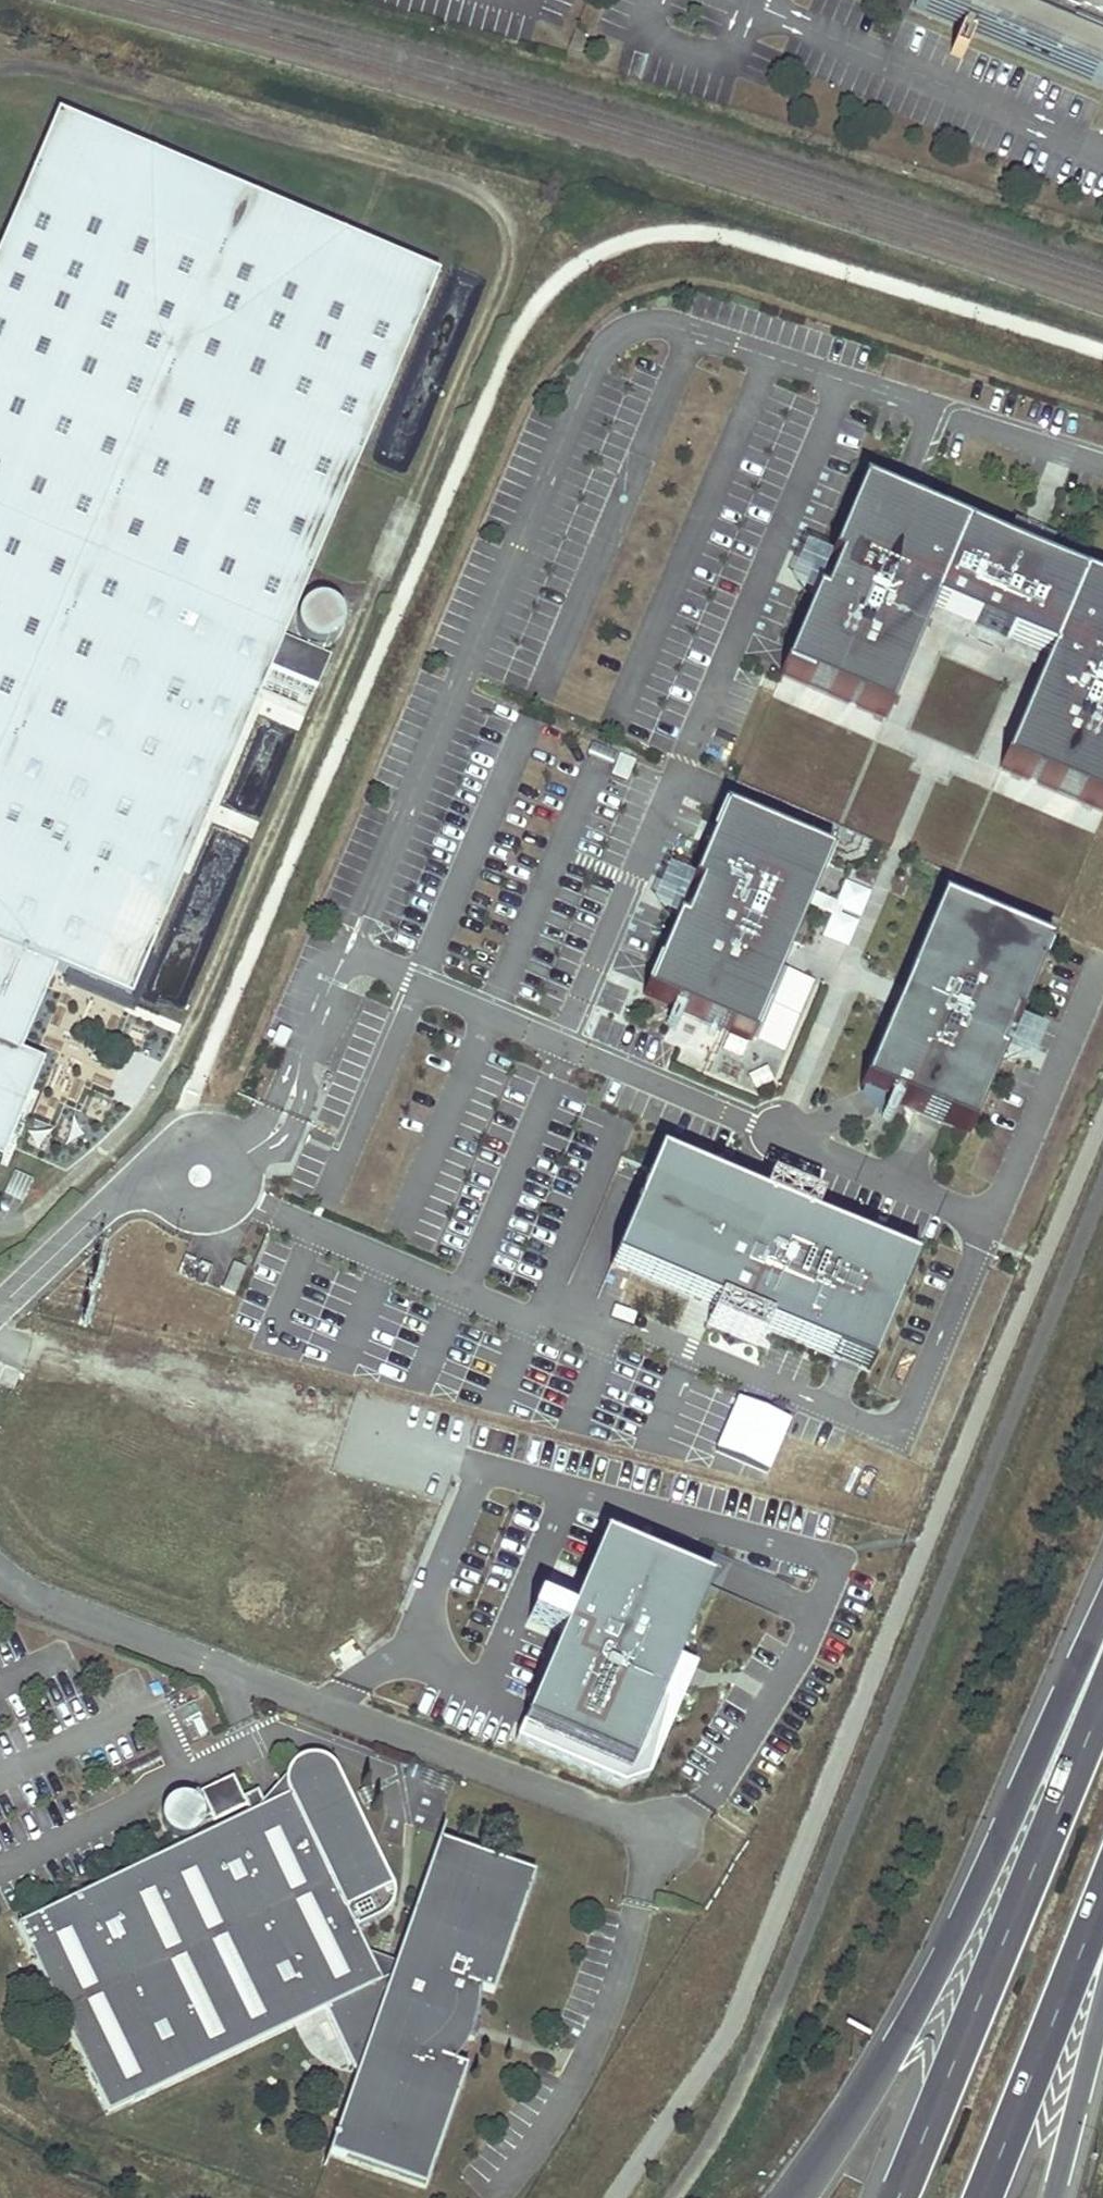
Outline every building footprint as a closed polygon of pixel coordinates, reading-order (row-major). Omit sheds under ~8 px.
[(913,7),(1101,86),(1102,81),(1102,0),(916,0),(913,7)] [(971,40),(959,35),(950,54),(962,60),(967,48),(971,40)] [(55,118),(0,247),(0,1162),(42,1064),(19,1054),(54,971),(128,1003),(269,670),(316,690),(329,659),(282,640),(317,559),(436,280),(55,118)] [(781,674),(886,717),(932,609),(1047,658),(1001,766),(1102,810),(1102,593),(894,504),(860,489),(828,564),(835,567),(827,587),(820,584),(781,674)] [(789,586),(815,586),(815,550),(789,550),(789,586)] [(828,564),(820,584),(827,587),(835,567),(828,564)] [(309,604),(306,605),(304,606),(302,609),(300,611),(298,613),(297,616),(296,619),(296,621),(296,625),(296,627),(297,630),(297,633),(299,635),(300,638),(302,640),(304,642),(307,643),(309,645),(312,646),(315,647),(317,647),(320,647),(323,647),(326,646),(329,645),(331,643),(333,642),(335,640),(337,637),(339,635),(340,632),(341,630),(341,626),(341,624),(341,621),(341,618),(340,615),(338,613),(337,610),(335,608),(333,606),(331,605),(328,603),(325,602),(323,602),(320,601),(317,602),(314,602),(311,603),(309,604)] [(644,995),(750,1041),(789,949),(828,856),(722,811),(691,886),(697,888),(682,924),(676,921),(644,995)] [(859,917),(867,890),(842,882),(833,909),(859,917)] [(691,886),(676,921),(682,924),(697,888),(691,886)] [(1045,936),(943,896),(903,999),(868,1089),(970,1128),(1045,936)] [(823,940),(847,946),(854,918),(830,912),(823,940)] [(915,1263),(658,1158),(615,1264),(779,1331),(823,1349),(849,1360),(871,1369),(915,1263)] [(232,1262),(221,1290),(234,1295),(246,1268),(232,1262)] [(709,1586),(600,1540),(569,1616),(556,1648),(518,1739),(621,1784),(647,1776),(676,1703),(661,1697),(709,1586)] [(556,1648),(569,1616),(551,1608),(537,1641),(556,1648)] [(496,1978),(531,1876),(453,1848),(453,1847),(441,1843),(438,1841),(442,1828),(441,1828),(388,1977),(379,1981),(355,1929),(377,1919),(378,1918),(381,1917),(384,1915),(386,1913),(388,1911),(389,1908),(391,1905),(392,1902),(392,1899),(392,1896),(392,1893),(391,1890),(390,1886),(335,1771),(335,1770),(333,1767),(331,1765),(328,1762),(326,1760),(323,1759),(319,1757),(316,1756),(313,1756),(309,1756),(306,1756),(302,1757),(299,1759),(296,1760),(293,1762),(291,1765),(289,1767),(287,1771),(285,1773),(284,1777),(283,1780),(283,1784),(283,1787),(284,1790),(285,1794),(286,1795),(263,1806),(256,1792),(241,1799),(231,1778),(198,1793),(212,1822),(245,1807),(248,1814),(16,1926),(106,2113),(325,2009),(355,2075),(322,2168),(324,2168),(329,2155),(343,2160),(344,2160),(423,2187),(459,2085),(465,2069),(452,2064),(468,2037),(469,2037),(470,2037),(472,2037),(473,2037),(474,2036),(475,2036),(476,2035),(477,2034),(477,2033),(478,2032),(478,2031),(478,2030),(478,2029),(478,2028),(478,2027),(478,2026),(477,2025),(476,2023),(475,2023),(474,2021),(478,1991),(490,1995),(496,1978)]
